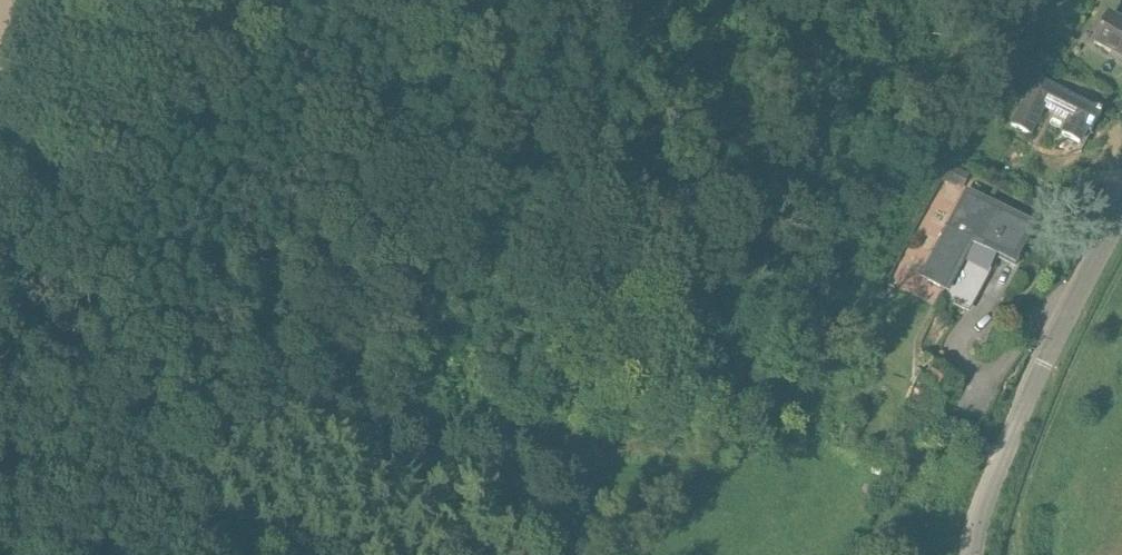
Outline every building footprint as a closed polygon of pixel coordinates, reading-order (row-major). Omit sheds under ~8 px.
[(1121,60),(1121,26),(1108,18),(1094,44),(1121,60)] [(1090,134),(1101,113),(1034,81),(1011,127),(1030,136),(1043,110),(1067,122),(1061,134),(1080,144),(1086,132),(1090,134)] [(1014,264),(1032,230),(960,196),(919,276),(943,288),(968,241),(1014,264)]
